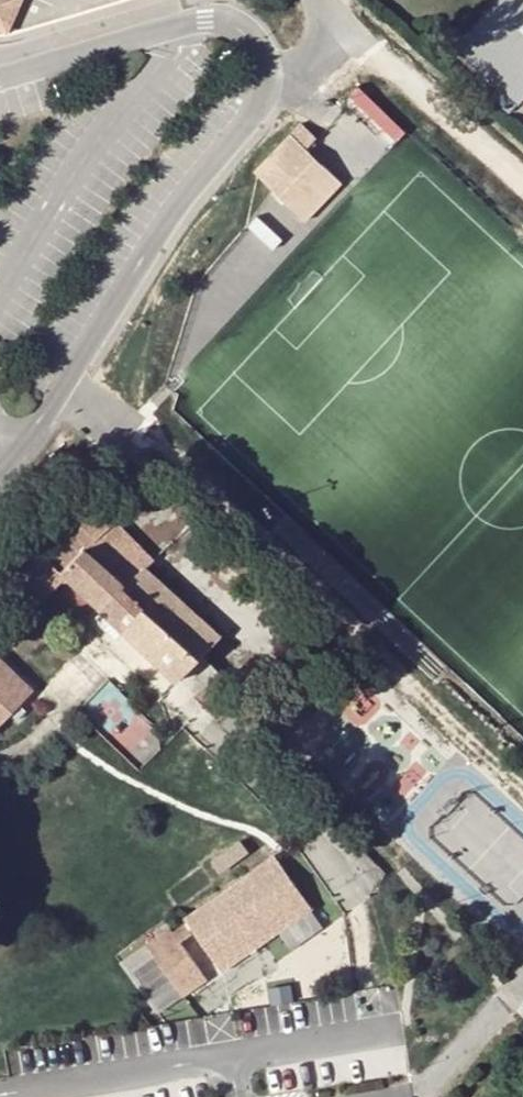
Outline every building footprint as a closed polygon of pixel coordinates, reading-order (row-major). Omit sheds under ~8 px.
[(458,46),(521,102),(522,100),(522,0),(498,0),(458,46)] [(343,182),(324,164),(318,171),(306,161),(312,153),(290,133),(254,173),(275,193),(281,186),(292,195),(286,202),(307,222),(343,182)] [(324,164),(312,153),(306,161),(318,171),(324,164)] [(275,193),(286,202),(292,195),(281,186),(275,193)] [(230,682),(219,670),(202,654),(219,636),(147,567),(154,559),(95,502),(45,554),(51,560),(15,597),(31,612),(67,574),(206,707),(230,682)] [(1,732),(41,692),(0,653),(0,732),(1,732)] [(240,841),(222,852),(231,866),(250,853),(240,841)] [(168,919),(144,937),(186,994),(210,977),(182,939),(194,929),(223,970),(312,908),(274,854),(185,916),(188,920),(175,930),(168,919)] [(219,855),(170,889),(179,903),(228,868),(219,855)]
